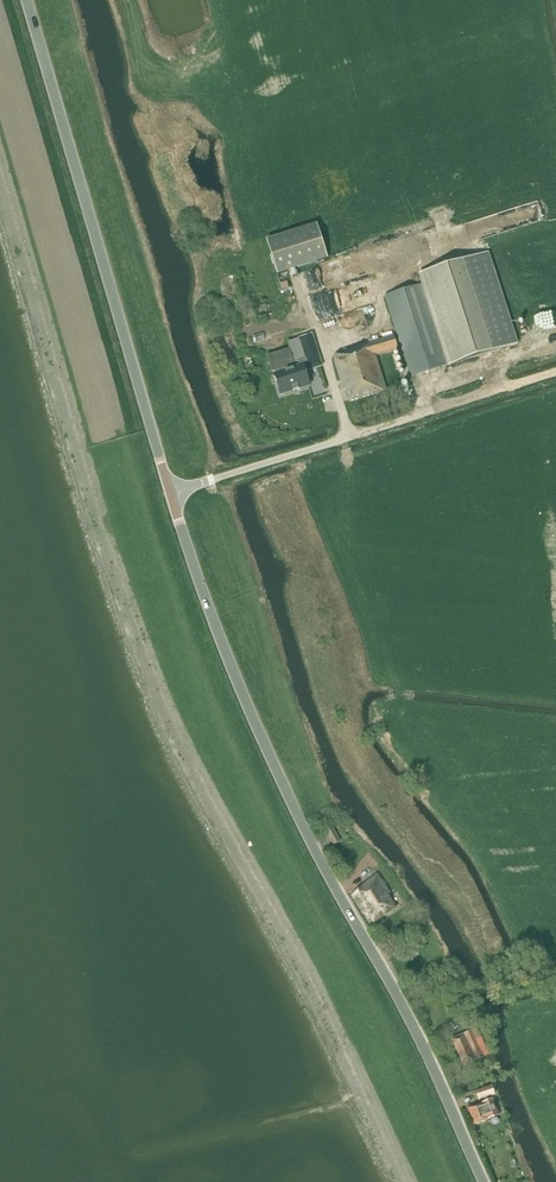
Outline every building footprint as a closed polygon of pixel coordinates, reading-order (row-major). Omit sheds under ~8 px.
[(520,203),(523,217),(517,218),(518,221),(543,215),(539,199),(520,203)] [(278,275),(329,258),(317,224),(267,241),(278,275)] [(518,344),(488,252),(420,274),(423,284),(385,296),(411,377),(518,344)] [(316,395),(329,391),(322,367),(324,367),(313,334),(288,342),(290,349),(267,356),(272,372),(295,365),(295,363),(299,362),(305,360),(306,365),(308,372),(316,395)] [(344,353),(333,357),(343,389),(345,388),(349,402),(386,390),(375,355),(398,348),(394,335),(343,351),(344,353)] [(306,365),(305,360),(299,362),(301,366),(274,374),(280,395),(310,386),(304,366),(306,365)] [(333,828),(326,832),(334,846),(341,842),(333,828)] [(390,894),(377,875),(352,894),(364,913),(366,911),(374,922),(396,908),(387,895),(390,894)] [(478,1044),(472,1031),(452,1039),(458,1052),(478,1044)] [(458,1052),(464,1066),(484,1058),(478,1044),(458,1052)] [(479,1101),(494,1095),(491,1085),(475,1091),(479,1101)] [(475,1124),(495,1117),(499,1116),(493,1099),(469,1108),(475,1124)]
